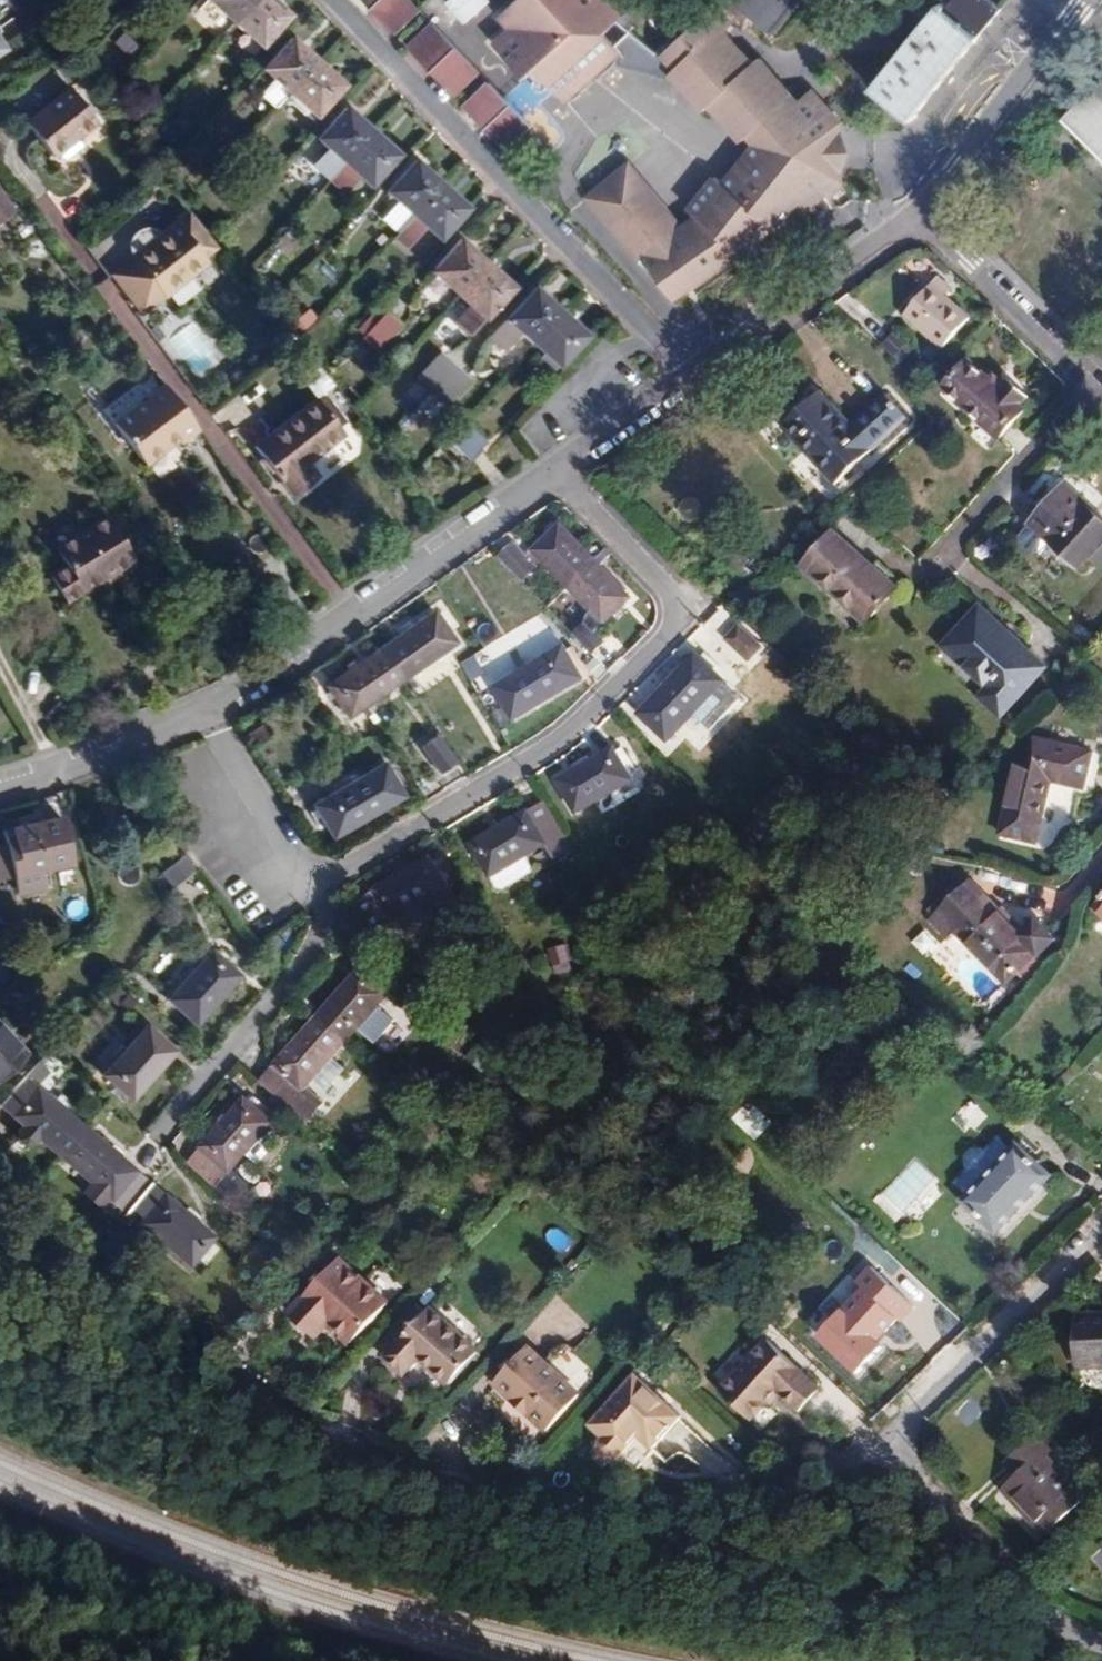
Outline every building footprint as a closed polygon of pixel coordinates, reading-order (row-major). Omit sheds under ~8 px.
[(92,17),(104,6),(99,0),(86,0),(81,5),(92,17)] [(273,0),(209,0),(263,47),(291,15),(273,0)] [(396,32),(421,9),(412,0),(366,0),(396,32)] [(445,1),(466,23),(491,0),(446,0),(445,1)] [(837,129),(818,109),(806,97),(795,107),(788,99),(793,94),(760,58),(754,63),(735,41),(722,26),(714,34),(701,19),(672,46),(670,42),(654,53),(619,20),(624,15),(611,0),(519,0),(501,16),(511,28),(495,42),(527,78),(538,69),(568,102),(623,52),(630,59),(652,61),(651,59),(671,68),(675,64),(708,97),(707,98),(722,119),(726,115),(749,138),(719,185),(710,179),(687,214),(697,221),(692,229),(688,227),(684,230),(643,258),(674,300),(745,250),(745,252),(767,236),(765,234),(778,225),(779,228),(802,212),(800,209),(812,201),(814,204),(846,182),(830,159),(828,143),(837,129)] [(799,0),(733,0),(732,2),(771,35),(799,0)] [(871,89),(911,122),(1003,9),(992,0),(953,0),(946,8),(940,4),(905,47),(871,89)] [(701,19),(714,34),(722,26),(735,41),(743,33),(718,4),(701,19)] [(652,20),(661,31),(673,23),(664,12),(652,20)] [(39,48),(55,39),(46,23),(30,32),(39,48)] [(480,71),(435,24),(410,47),(456,94),(480,71)] [(115,42),(127,55),(136,46),(124,34),(115,42)] [(345,85),(291,37),(263,69),(274,79),(290,93),(286,97),(313,121),(345,85)] [(276,107),(286,97),(290,93),(274,79),(262,93),(276,107)] [(1063,121),(1101,160),(1101,82),(1075,109),(1063,121)] [(510,103),(490,83),(466,106),(506,148),(530,125),(510,103)] [(27,122),(54,157),(56,155),(60,160),(65,159),(84,144),(84,140),(81,136),(98,122),(71,88),(27,122)] [(825,103),(818,109),(837,129),(844,123),(825,103)] [(399,155),(345,108),(318,139),(329,149),(345,163),(331,177),(330,178),(346,192),(360,176),(371,186),(399,155)] [(331,177),(345,163),(329,149),(316,164),(331,177)] [(469,208),(416,160),(387,191),(399,202),(414,216),(400,231),(412,242),(426,227),(440,240),(469,208)] [(632,165),(587,198),(638,261),(643,258),(684,230),(632,165)] [(16,212),(0,190),(0,223),(16,212)] [(385,218),(400,231),(414,216),(399,202),(385,218)] [(222,213),(229,220),(238,211),(232,204),(222,213)] [(189,213),(162,234),(157,230),(150,228),(144,228),(138,231),(133,237),(131,243),(132,250),(135,256),(133,257),(162,293),(165,298),(194,275),(190,270),(205,257),(217,248),(189,213)] [(279,231),(269,221),(262,229),(272,239),(279,231)] [(297,245),(286,235),(277,244),(288,255),(297,245)] [(514,288),(461,240),(432,271),(470,305),(457,320),(473,334),(514,288)] [(140,311),(162,293),(133,257),(111,274),(140,311)] [(210,263),(205,257),(190,270),(194,275),(210,263)] [(938,277),(931,285),(935,287),(941,280),(938,277)] [(904,314),(944,349),(970,319),(944,296),(951,289),(941,280),(935,287),(931,285),(915,302),(904,314)] [(588,335),(535,288),(492,336),(506,349),(521,332),(560,367),(588,335)] [(341,304),(333,311),(338,318),(347,310),(341,304)] [(387,313),(366,336),(379,349),(400,326),(387,313)] [(297,323),(303,331),(311,324),(305,316),(297,323)] [(919,342),(908,331),(899,340),(887,353),(900,364),(919,342)] [(466,378),(439,355),(404,394),(431,418),(466,378)] [(1000,439),(1026,411),(1021,406),(1029,397),(1018,387),(1011,381),(1003,390),(969,361),(943,389),(1000,439)] [(300,376),(319,396),(333,382),(315,363),(300,376)] [(166,386),(116,425),(146,464),(160,453),(178,439),(181,443),(200,429),(166,386)] [(835,483),(908,418),(886,394),(851,426),(819,392),(803,407),(782,426),(835,483)] [(317,399),(256,447),(294,497),(306,488),(319,478),(308,463),(345,434),(317,399)] [(488,445),(464,422),(449,438),(474,461),(488,445)] [(1080,569),(1101,544),(1101,518),(1093,510),(1066,485),(1031,524),(1080,569)] [(104,578),(135,559),(109,517),(56,549),(67,567),(50,577),(65,601),(104,578)] [(579,544),(560,524),(533,549),(569,587),(560,596),(566,602),(575,593),(604,624),(631,599),(612,579),(579,544)] [(1026,526),(1016,540),(1038,557),(1048,543),(1026,526)] [(802,566),(867,624),(898,590),(878,572),(833,532),(802,566)] [(498,557),(523,581),(538,566),(515,541),(498,557)] [(749,560),(731,547),(721,561),(739,574),(749,560)] [(1005,629),(981,608),(945,647),(991,689),(983,697),(1003,716),(1046,667),(1005,629)] [(380,650),(327,687),(348,717),(384,692),(402,680),(418,669),(456,642),(435,611),(380,650)] [(572,633),(593,655),(606,643),(585,621),(572,633)] [(749,661),(762,647),(739,625),(726,639),(749,661)] [(566,646),(494,688),(512,720),(542,702),(584,678),(566,646)] [(673,680),(640,715),(667,740),(693,713),(713,693),(725,680),(697,655),(673,680)] [(722,701),(713,693),(693,713),(702,721),(722,701)] [(421,747),(441,775),(458,763),(437,735),(421,747)] [(1038,843),(1052,781),(1085,789),(1091,767),(1094,752),(1036,739),(1030,767),(1017,764),(1001,835),(1038,843)] [(588,764),(557,782),(576,813),(598,800),(622,786),(634,779),(615,747),(588,764)] [(385,764),(314,806),(332,838),(367,817),(403,795),(385,764)] [(629,799),(622,786),(598,800),(606,813),(629,799)] [(507,823),(470,845),(489,877),(491,876),(522,858),(547,843),(556,857),(572,847),(544,801),(507,823)] [(31,825),(2,832),(5,846),(11,876),(15,893),(43,887),(39,870),(72,863),(62,818),(31,825)] [(0,847),(0,879),(11,876),(5,846),(0,847)] [(939,846),(929,846),(929,855),(939,855),(939,846)] [(185,853),(161,873),(174,889),(198,869),(185,853)] [(389,881),(373,891),(356,902),(365,918),(357,929),(368,938),(393,924),(392,922),(424,903),(449,888),(450,888),(431,856),(389,881)] [(522,858),(491,876),(498,888),(502,889),(528,874),(529,870),(522,858)] [(957,929),(1007,980),(1036,951),(1040,955),(1057,938),(1048,929),(1037,918),(1021,934),(999,911),(1000,910),(970,880),(930,919),(949,937),(957,929)] [(458,903),(449,888),(424,903),(432,918),(458,903)] [(566,945),(543,953),(548,969),(571,961),(566,945)] [(213,951),(168,1001),(196,1025),(218,1000),(240,975),(213,951)] [(332,1058),(390,992),(362,968),(340,993),(299,1040),(261,1083),(305,1123),(324,1102),(306,1087),(314,1078),(332,1058)] [(467,992),(452,999),(457,1010),(472,1003),(467,992)] [(28,1052),(0,1024),(0,1078),(28,1052)] [(147,1025),(102,1076),(129,1100),(153,1073),(174,1050),(147,1025)] [(350,1074),(332,1058),(314,1078),(333,1095),(350,1074)] [(34,1086),(35,1085),(24,1076),(0,1100),(0,1104),(88,1182),(109,1198),(110,1200),(109,1201),(123,1212),(148,1182),(135,1171),(134,1172),(113,1153),(52,1101),(34,1086)] [(202,1148),(189,1162),(218,1188),(231,1174),(231,1173),(275,1122),(247,1098),(225,1123),(203,1148),(202,1148)] [(955,1182),(969,1195),(1013,1149),(1000,1136),(985,1151),(982,1148),(973,1149),(966,1155),(966,1164),(970,1168),(955,1182)] [(969,1195),(963,1201),(997,1233),(1051,1176),(1018,1144),(1013,1149),(969,1195)] [(100,1208),(109,1198),(88,1182),(80,1191),(100,1208)] [(136,1223),(137,1222),(188,1266),(212,1237),(178,1208),(161,1193),(148,1182),(123,1212),(136,1223)] [(341,1260),(292,1314),(311,1331),(324,1317),(332,1324),(343,1334),(353,1343),(389,1303),(341,1260)] [(405,1374),(420,1357),(433,1369),(450,1385),(479,1352),(430,1307),(386,1357),(405,1374)] [(319,1338),(332,1324),(324,1317),(311,1331),(319,1338)] [(1076,1324),(1078,1362),(1101,1361),(1101,1323),(1076,1324)] [(768,1340),(720,1392),(750,1420),(763,1406),(777,1391),(800,1412),(821,1389),(768,1340)] [(515,1402),(547,1431),(579,1395),(526,1347),(493,1383),(515,1402)] [(684,1415),(633,1369),(585,1423),(636,1471),(684,1415)] [(1046,1538),(1087,1498),(1047,1456),(1043,1451),(1048,1446),(1035,1432),(1013,1454),(1025,1466),(1015,1476),(1000,1489),(1020,1510),(1046,1538)] [(1053,1451),(1048,1446),(1043,1451),(1047,1456),(1053,1451)] [(1003,1463),(1015,1476),(1025,1466),(1013,1454),(1003,1463)]
